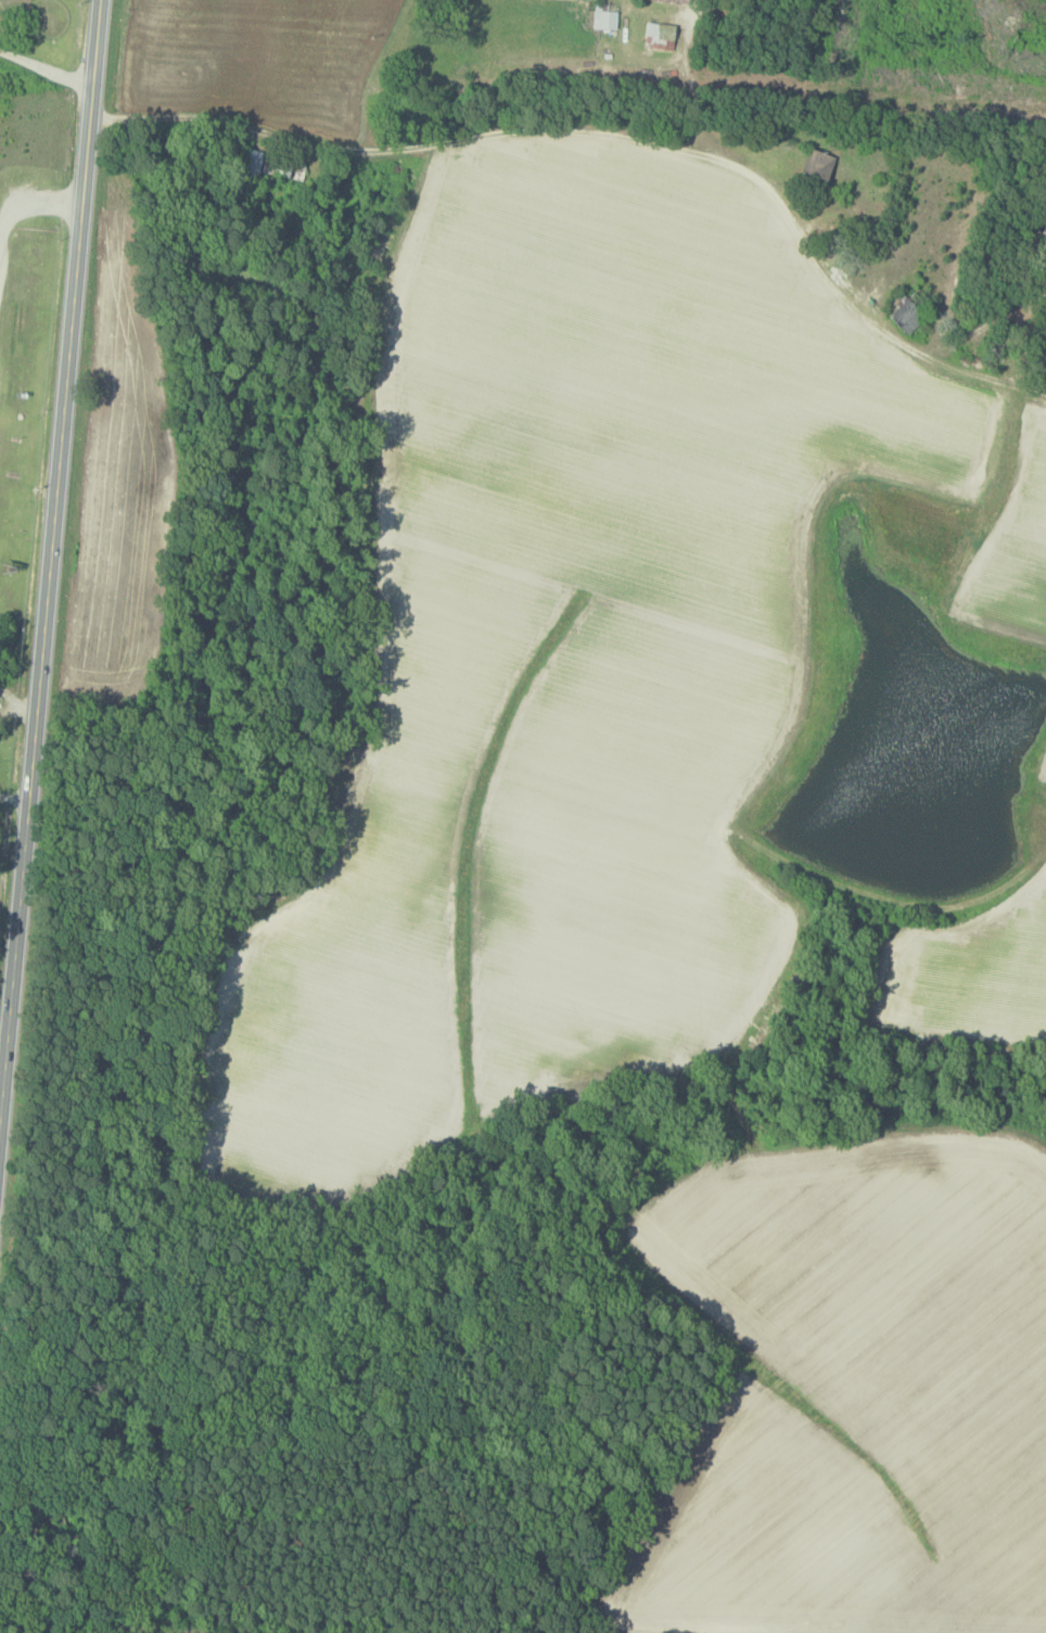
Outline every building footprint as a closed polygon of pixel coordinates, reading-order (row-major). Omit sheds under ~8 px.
[(594,27),(617,28),(617,10),(594,10),(594,27)] [(646,49),(674,49),(675,23),(647,22),(646,49)] [(824,183),(838,161),(815,146),(801,168),(824,183)] [(245,172),(259,175),(264,151),(250,148),(245,172)] [(899,304),(889,315),(909,334),(927,315),(900,290),(893,297),(899,304)]
